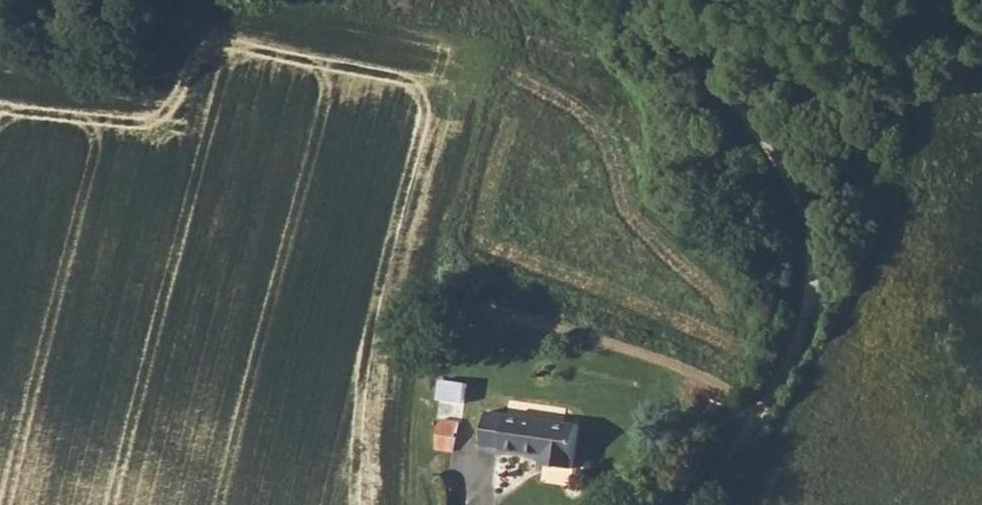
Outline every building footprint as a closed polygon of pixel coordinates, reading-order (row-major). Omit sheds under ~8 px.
[(464,387),(439,384),(437,403),(462,407),(464,387)] [(575,466),(582,418),(485,405),(480,438),(503,442),(502,446),(539,452),(538,461),(575,466)] [(446,419),(441,449),(456,451),(461,421),(446,419)]
